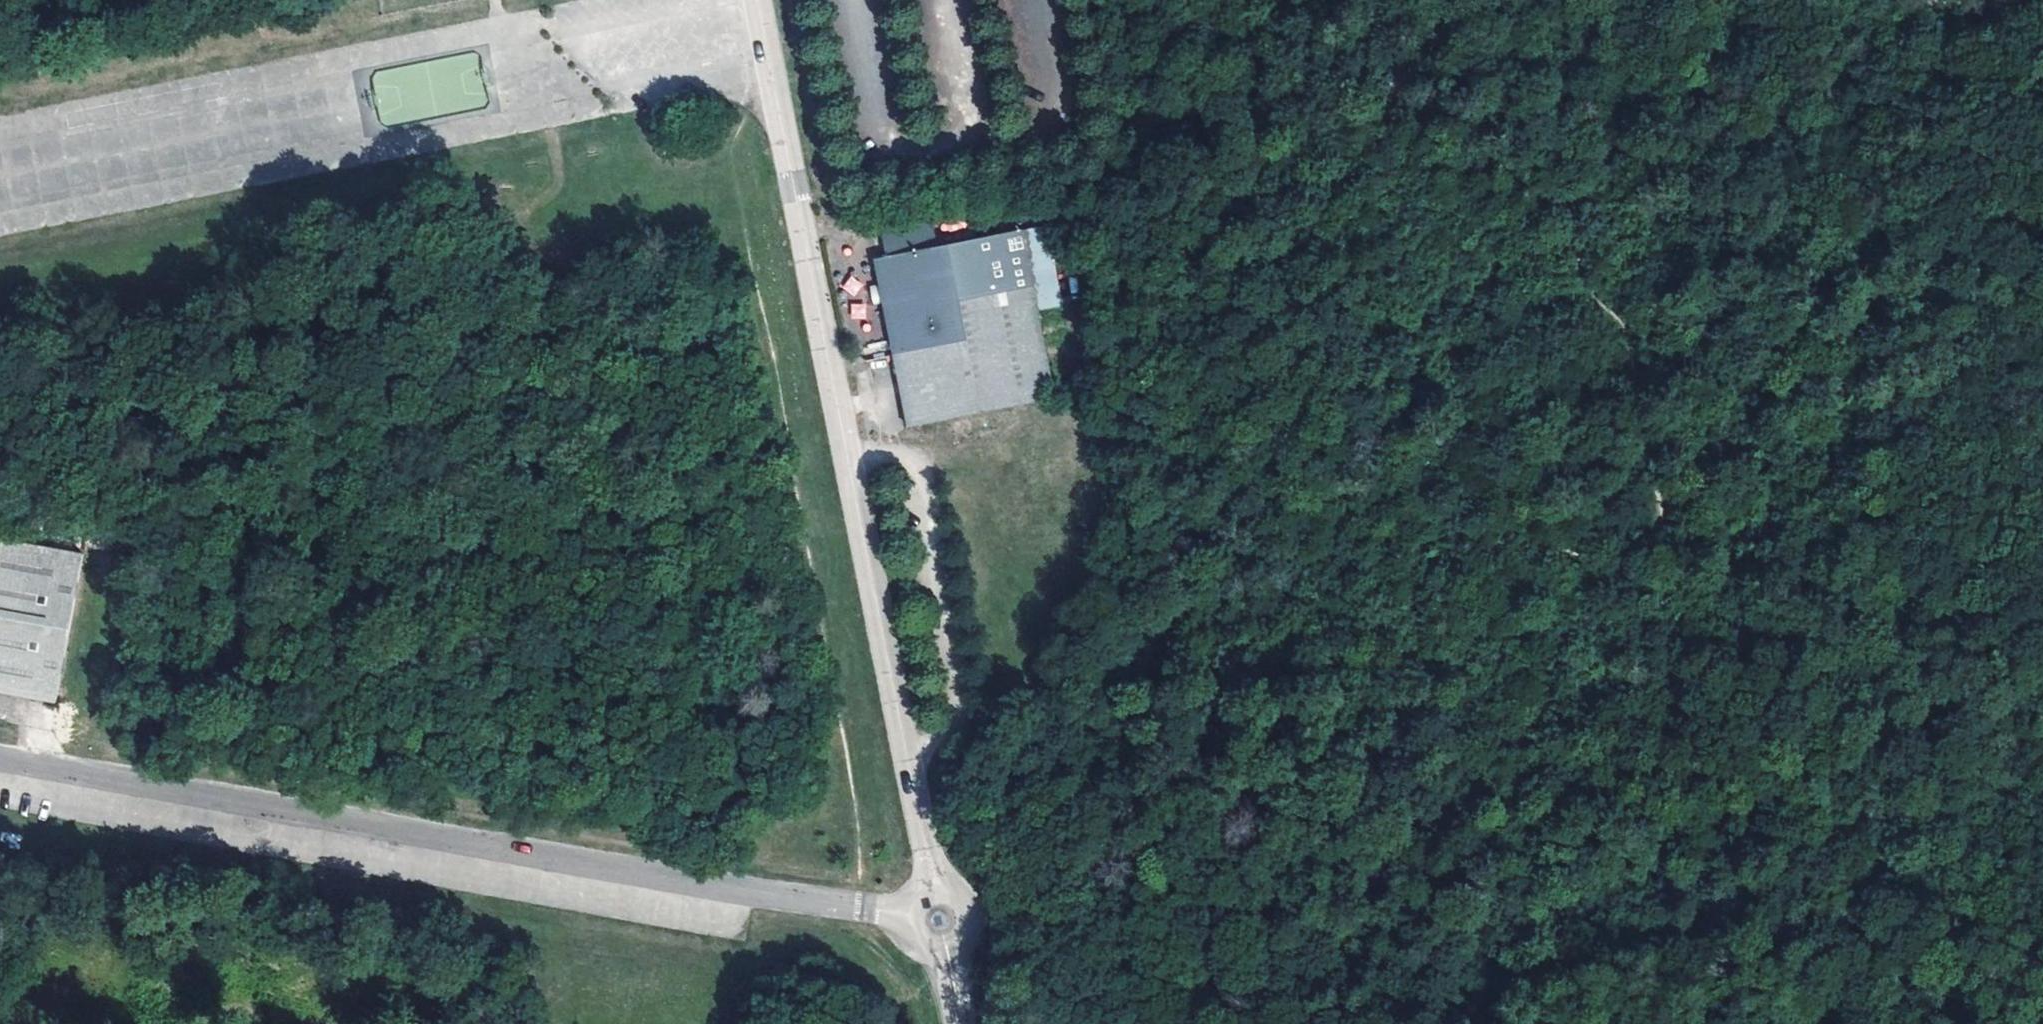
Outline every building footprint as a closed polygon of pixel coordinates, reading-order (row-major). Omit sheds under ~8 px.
[(380,125),(484,107),(477,66),(432,74),(430,62),(371,73),(380,125)] [(881,293),(907,424),(1059,394),(1025,223),(939,239),(934,209),(882,219),(889,253),(874,256),(881,293)] [(58,700),(85,549),(0,532),(0,690),(58,700)]
